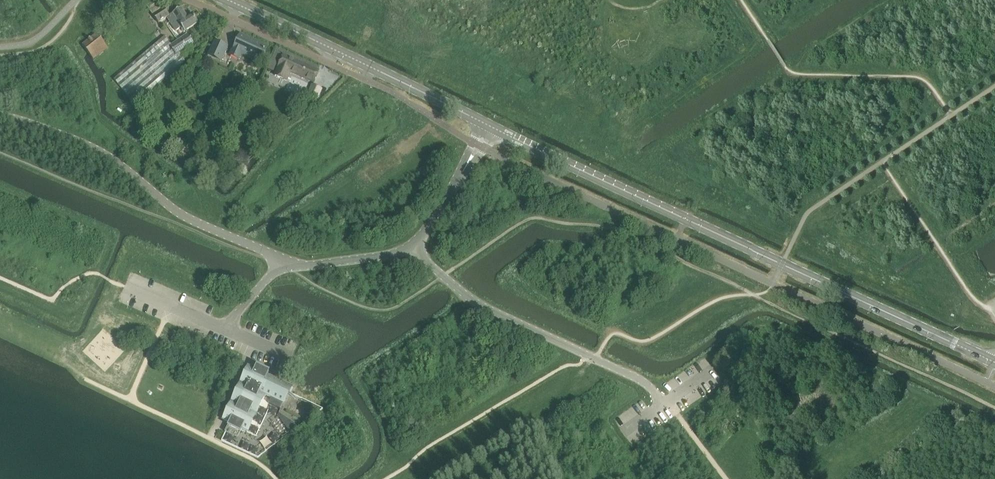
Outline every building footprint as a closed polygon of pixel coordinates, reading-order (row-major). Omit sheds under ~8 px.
[(182,28),(185,32),(198,23),(192,14),(187,17),(181,8),(169,16),(158,0),(156,0),(146,7),(159,25),(167,19),(176,32),(182,28)] [(179,54),(194,43),(187,34),(171,46),(169,47),(176,56),(179,54)] [(106,46),(97,35),(82,46),(92,58),(106,46)] [(239,60),(241,54),(260,63),(267,47),(240,35),(233,50),(232,49),(229,56),(239,60)] [(114,80),(134,105),(185,62),(179,54),(176,56),(169,47),(171,46),(165,37),(114,80)] [(214,41),(208,56),(221,62),(228,47),(214,41)] [(286,81),(290,73),(313,83),(318,71),(284,55),(283,57),(275,76),(286,81)] [(312,85),(305,100),(315,104),(322,90),(312,85)] [(262,94),(257,91),(252,99),(258,102),(262,94)] [(181,151),(177,156),(186,163),(189,159),(187,157),(188,156),(181,151)] [(273,378),(255,370),(253,375),(247,372),(226,416),(232,418),(230,424),(247,433),(256,414),(265,418),(273,400),(283,405),(288,393),(289,394),(292,388),(273,378)] [(287,427),(291,433),(298,429),(293,422),(287,427)]
